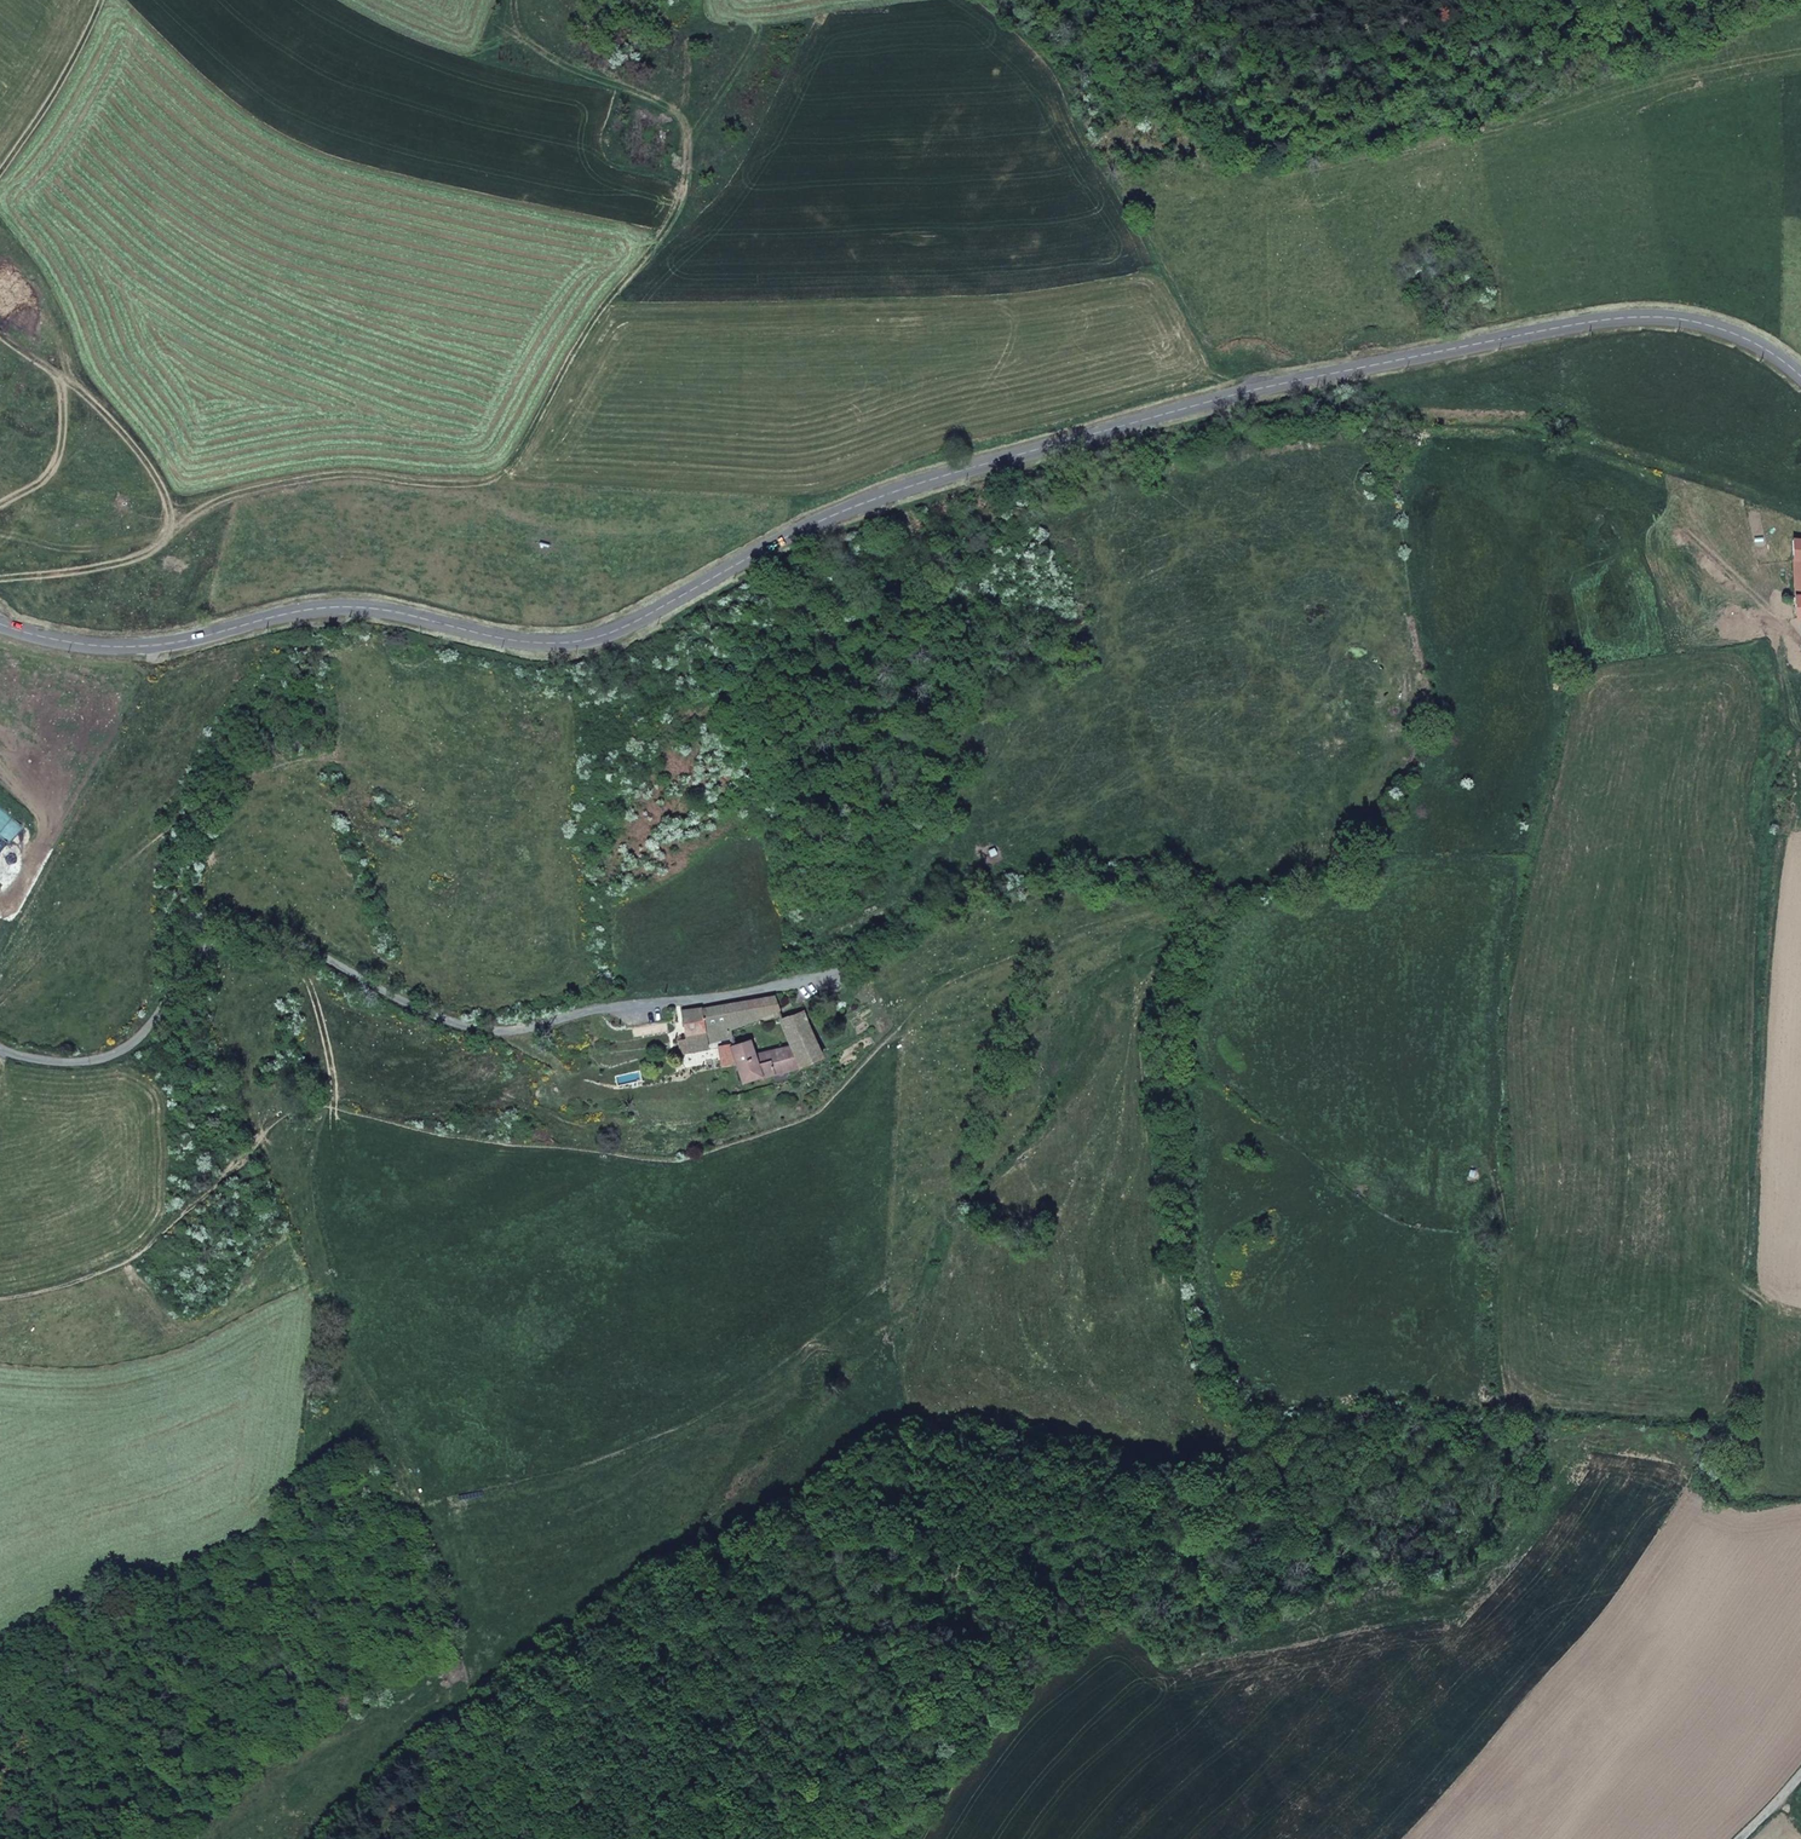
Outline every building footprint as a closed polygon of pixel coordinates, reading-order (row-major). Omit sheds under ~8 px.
[(1790,536),(1790,560),(1800,560),(1800,536),(1790,536)] [(1790,560),(1790,592),(1800,592),(1800,560),(1790,560)] [(1790,592),(1790,616),(1796,616),(1800,616),(1800,592),(1790,592)] [(776,1012),(771,993),(720,1001),(726,1027),(776,1012)] [(726,1027),(720,1001),(698,1004),(705,1042),(728,1039),(726,1027)] [(705,1042),(698,1004),(677,1006),(683,1038),(685,1051),(705,1047),(705,1042)] [(757,1051),(759,1061),(753,1063),(749,1039),(729,1044),(730,1048),(731,1055),(737,1085),(821,1057),(802,1009),(778,1017),(787,1044),(757,1051)]
